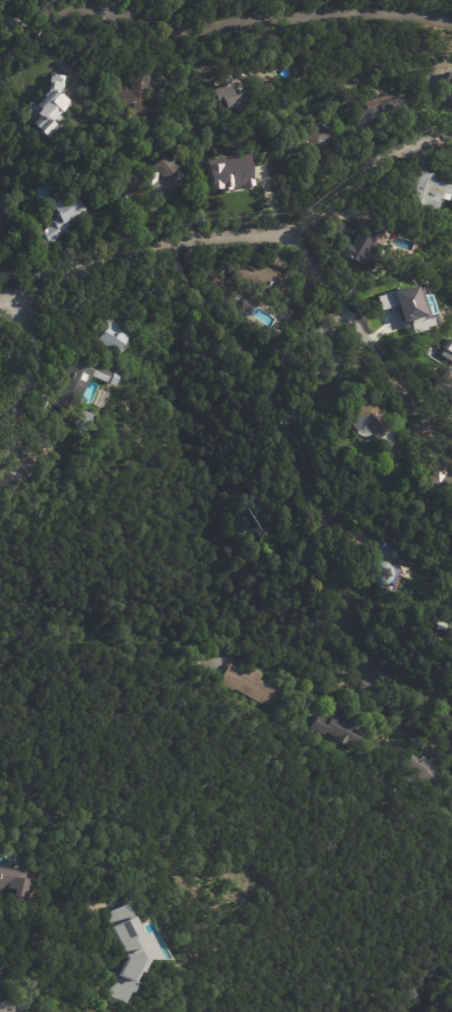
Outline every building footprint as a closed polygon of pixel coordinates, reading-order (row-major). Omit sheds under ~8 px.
[(149,77),(148,98),(152,99),(151,117),(130,116),(130,106),(104,105),(105,88),(114,89),(114,90),(124,90),(124,89),(130,90),(131,72),(144,73),(144,75),(149,75),(149,77)] [(449,72),(451,73),(451,104),(437,99),(441,86),(444,87),(449,72)] [(51,75),(62,76),(60,90),(59,89),(58,94),(68,103),(59,114),(58,112),(50,122),(59,130),(50,140),(31,124),(37,117),(34,114),(36,111),(33,108),(41,98),(40,97),(44,92),(43,91),(50,84),(51,75)] [(240,90),(241,90),(246,102),(219,114),(209,89),(226,83),(230,94),(240,90)] [(370,126),(369,126),(369,125),(357,129),(352,111),(365,107),(363,100),(374,97),(375,100),(385,97),(386,100),(397,96),(403,116),(370,126)] [(287,152),(285,138),(303,133),(307,127),(316,122),(322,122),(329,126),(333,131),(336,137),(336,143),(334,148),(330,152),(324,156),(318,156),(313,154),(307,151),(288,155),(287,152)] [(176,166),(162,179),(149,166),(163,152),(176,166)] [(252,185),(248,154),(205,160),(209,191),(252,185)] [(423,172),(451,180),(446,200),(437,197),(433,211),(412,205),(416,187),(414,186),(418,170),(423,172)] [(169,186),(169,198),(112,199),(112,179),(120,179),(120,177),(136,177),(136,183),(142,183),(142,173),(155,172),(155,180),(169,180),(169,186)] [(75,222),(74,220),(65,227),(67,230),(45,247),(36,234),(51,223),(48,220),(53,216),(45,205),(55,197),(60,205),(66,200),(67,202),(75,197),(89,216),(77,225),(75,222)] [(8,233),(0,234),(0,204),(3,204),(8,233)] [(369,220),(383,228),(374,243),(380,246),(374,257),(367,252),(366,255),(373,259),(371,261),(374,263),(369,273),(346,259),(347,259),(338,254),(344,244),(347,245),(354,233),(362,237),(363,235),(368,238),(369,235),(362,232),(369,220)] [(245,264),(254,265),(254,266),(274,269),(291,287),(277,300),(262,284),(231,280),(233,263),(242,265),(242,264),(245,264)] [(392,326),(385,289),(406,286),(412,322),(392,326)] [(380,306),(368,309),(365,293),(378,290),(382,306),(380,306)] [(120,320),(115,327),(126,335),(111,356),(88,340),(101,323),(100,323),(109,310),(121,318),(120,320)] [(100,384),(87,377),(70,413),(49,403),(70,360),(83,366),(85,362),(89,364),(90,363),(113,374),(107,387),(100,384)] [(374,405),(391,429),(390,430),(397,440),(386,449),(379,438),(375,440),(373,436),(372,437),(369,434),(367,436),(363,437),(360,437),(357,435),(355,434),(342,415),(368,396),(374,405)] [(90,415),(84,431),(72,426),(79,411),(90,415)] [(1,472),(12,463),(0,448),(13,437),(27,452),(38,442),(49,455),(25,476),(28,479),(12,492),(5,485),(8,482),(0,473),(1,472)] [(449,471),(451,471),(451,496),(425,496),(425,461),(444,461),(444,471),(449,471)] [(395,474),(391,468),(396,464),(401,471),(396,475),(395,474)] [(247,507),(257,526),(239,536),(232,522),(236,520),(232,513),(246,506),(247,507)] [(389,557),(379,553),(384,541),(395,546),(389,557)] [(385,563),(389,564),(390,567),(396,570),(386,589),(380,587),(374,586),(369,583),(367,577),(367,572),(370,567),(375,563),(382,562),(385,563)] [(437,620),(436,632),(451,634),(451,622),(437,620)] [(203,662),(200,668),(191,665),(194,657),(203,661),(203,662)] [(263,676),(264,676),(261,681),(281,693),(272,708),(240,690),(239,692),(222,682),(232,665),(250,675),(253,670),(263,676)] [(336,713),(360,725),(358,730),(365,733),(356,750),(336,740),(338,737),(328,732),(327,734),(313,727),(320,715),(330,720),(334,712),(336,713)] [(416,754),(424,761),(428,756),(434,762),(436,760),(443,766),(427,783),(407,763),(416,753),(416,754)] [(8,893),(0,892),(0,867),(13,869),(17,865),(28,866),(26,876),(33,877),(32,888),(28,888),(27,897),(13,895),(14,889),(9,888),(8,893)] [(153,953),(156,959),(143,958),(136,972),(134,971),(130,979),(135,982),(130,993),(127,992),(122,1003),(107,996),(117,976),(115,974),(122,959),(107,926),(109,925),(103,913),(123,903),(137,932),(143,930),(153,953)]
